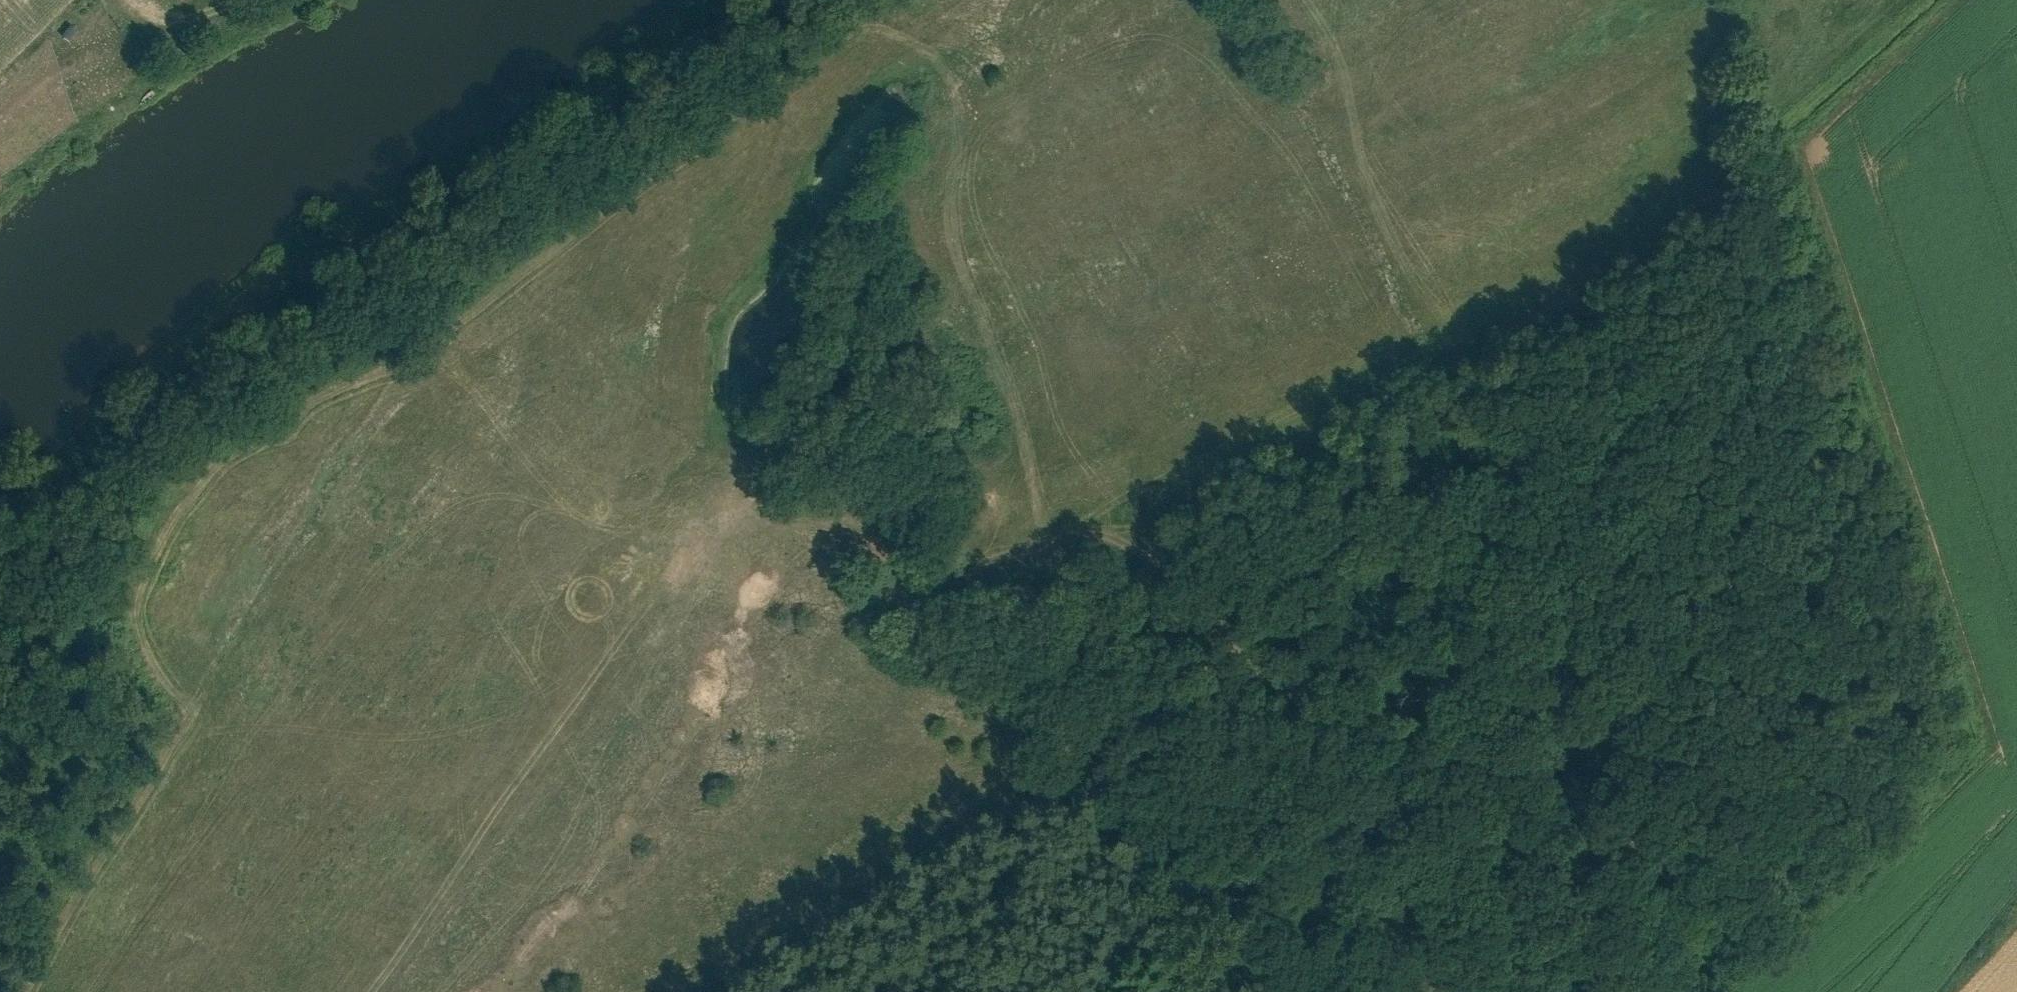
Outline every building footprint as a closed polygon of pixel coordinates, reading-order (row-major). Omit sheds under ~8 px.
[(1414,991),(1442,991),(1428,978),(1414,991)]
